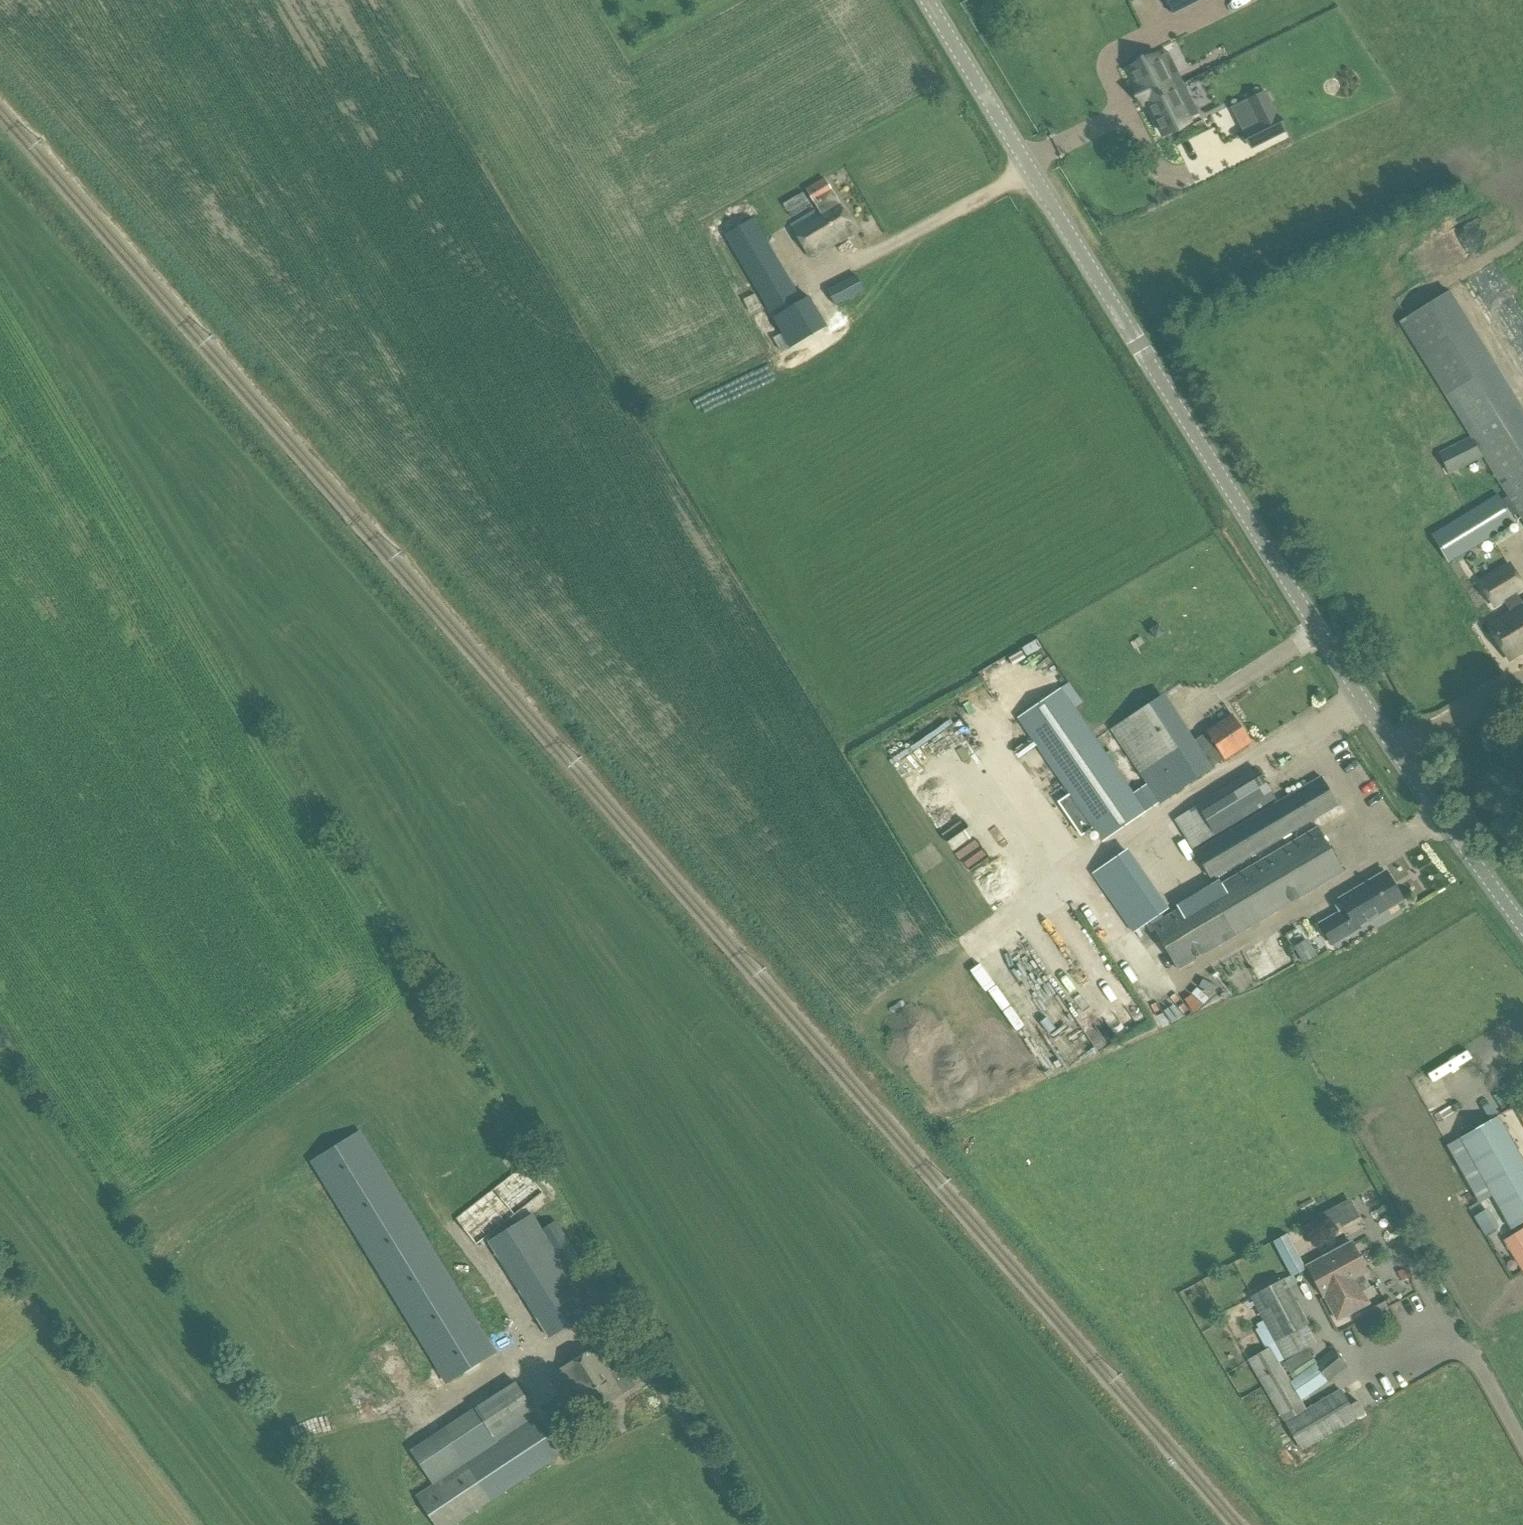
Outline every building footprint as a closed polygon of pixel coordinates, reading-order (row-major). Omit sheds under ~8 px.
[(1160,62),(1133,75),(1141,90),(1139,91),(1148,110),(1150,108),(1177,95),(1176,94),(1187,89),(1181,77),(1171,82),(1160,62)] [(1177,95),(1150,108),(1165,139),(1192,126),(1191,125),(1202,120),(1196,108),(1186,113),(1177,95)] [(1242,117),(1212,132),(1223,153),(1252,139),(1242,117)] [(820,209),(792,226),(811,257),(840,240),(842,243),(857,234),(825,180),(808,190),(816,204),(817,204),(820,209)] [(755,218),(723,237),(756,294),(764,306),(780,333),(788,347),(790,350),(829,327),(810,296),(804,299),(755,218)] [(857,274),(827,290),(836,307),(865,292),(857,274)] [(1492,275),(1468,287),(1522,392),(1522,334),(1492,275)] [(1401,323),(1472,437),(1440,453),(1451,473),(1484,457),(1522,521),(1522,408),(1452,292),(1401,323)] [(756,294),(745,300),(753,313),(764,306),(756,294)] [(788,347),(780,333),(772,337),(780,351),(788,347)] [(1499,494),(1432,535),(1450,564),(1517,523),(1499,494)] [(1480,583),(1495,606),(1504,600),(1510,611),(1488,625),(1510,660),(1522,652),(1522,603),(1516,593),(1522,589),(1522,587),(1509,565),(1480,583)] [(1062,688),(1017,720),(1103,841),(1158,802),(1160,804),(1210,771),(1162,698),(1112,730),(1148,785),(1134,794),(1062,688)] [(1233,716),(1208,732),(1226,761),(1252,744),(1233,716)] [(1256,769),(1176,820),(1194,849),(1274,798),(1256,769)] [(1321,777),(1195,852),(1212,880),(1338,806),(1321,777)] [(1318,827),(1152,925),(1178,969),(1344,871),(1318,827)] [(1128,849),(1092,873),(1134,933),(1170,909),(1128,849)] [(1347,909),(1321,924),(1333,944),(1361,928),(1360,926),(1404,900),(1388,872),(1341,899),(1347,909)] [(1305,962),(1318,954),(1310,942),(1297,949),(1305,962)] [(1111,1041),(1080,983),(1077,984),(1066,963),(1046,973),(1089,1053),(1111,1041)] [(1461,1138),(1512,1228),(1522,1222),(1522,1159),(1499,1116),(1461,1138)] [(360,1131),(313,1161),(447,1383),(495,1353),(360,1131)] [(457,1229),(511,1185),(502,1174),(448,1218),(457,1229)] [(1475,1219),(1485,1236),(1497,1230),(1487,1212),(1475,1219)] [(532,1214),(489,1242),(550,1337),(593,1310),(569,1272),(584,1263),(556,1220),(542,1229),(532,1214)] [(1507,1240),(1522,1267),(1522,1230),(1507,1240)] [(1351,1240),(1307,1263),(1323,1294),(1336,1319),(1368,1302),(1355,1278),(1367,1272),(1351,1240)] [(1286,1256),(1278,1243),(1267,1249),(1274,1262),(1286,1256)] [(1284,1283),(1253,1299),(1286,1361),(1317,1345),(1284,1283)] [(1272,1346),(1247,1360),(1302,1450),(1366,1413),(1359,1399),(1351,1404),(1342,1389),(1307,1407),(1272,1346)] [(596,1347),(552,1375),(563,1393),(573,1387),(591,1415),(643,1381),(631,1361),(613,1373),(596,1347)] [(1310,1350),(1285,1365),(1294,1381),(1303,1375),(1311,1388),(1328,1379),(1329,1382),(1349,1371),(1336,1350),(1317,1362),(1310,1350)] [(550,1465),(510,1389),(400,1447),(424,1493),(410,1500),(423,1524),(436,1524),(550,1465)]
